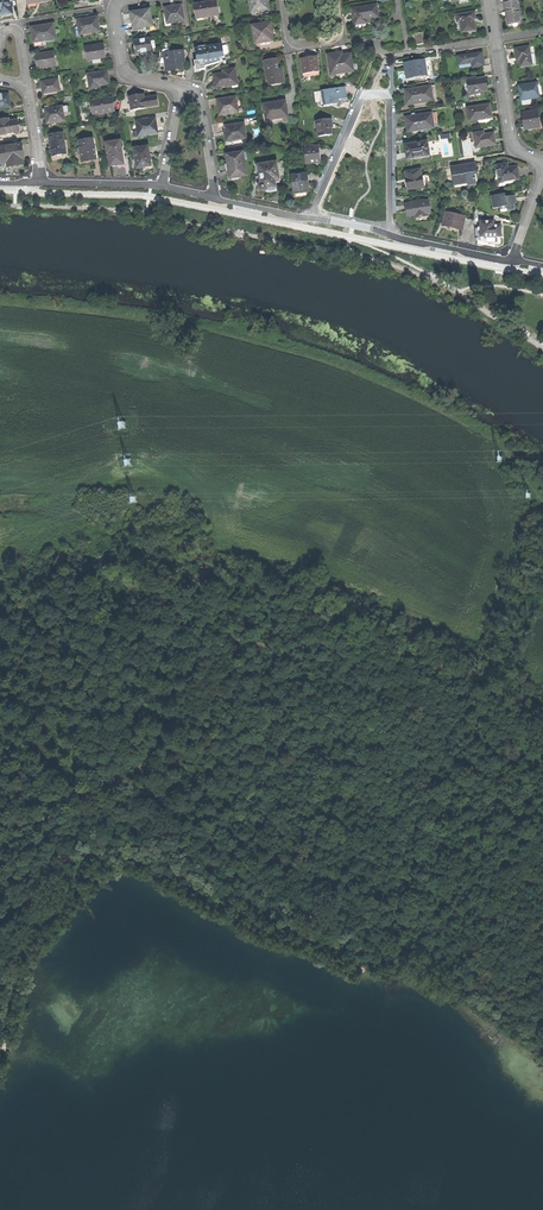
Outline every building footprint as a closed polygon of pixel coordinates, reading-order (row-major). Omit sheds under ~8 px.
[(6,15),(13,14),(11,0),(0,0),(0,16),(6,15)] [(268,10),(267,3),(268,3),(267,0),(249,0),(251,13),(268,10)] [(207,17),(218,16),(216,1),(205,3),(194,4),(196,17),(206,16),(207,17)] [(517,1),(503,3),(506,18),(507,26),(521,23),(517,1)] [(166,23),(184,20),(181,4),(172,6),(164,7),(166,23)] [(375,5),(352,9),(353,16),(352,17),(352,21),(353,26),(365,24),(365,20),(377,18),(375,5)] [(134,29),(151,26),(149,9),(130,12),(132,23),(133,23),(134,29)] [(473,12),(455,15),(456,22),(459,22),(461,33),(474,31),(473,23),(472,20),(474,19),(473,12)] [(77,19),(77,22),(78,25),(79,25),(80,34),(91,32),(99,31),(98,24),(97,17),(92,17),(83,19),(77,19)] [(92,34),(91,32),(80,34),(79,25),(78,25),(77,22),(76,22),(76,24),(74,24),(76,36),(92,34)] [(34,42),(55,39),(53,24),(31,27),(32,34),(34,42)] [(255,43),(272,41),(271,34),(273,34),(272,29),(271,24),(252,27),(255,43)] [(415,45),(424,44),(422,32),(414,34),(415,45)] [(136,53),(151,51),(149,38),(134,40),(135,47),(136,53)] [(87,59),(105,57),(104,50),(103,43),(85,46),(87,59)] [(194,60),(196,70),(198,70),(205,69),(204,63),(218,61),(218,58),(224,57),(222,44),(195,48),(197,60),(194,60)] [(519,67),(531,65),(528,47),(514,49),(515,56),(516,61),(518,61),(519,67)] [(166,53),(169,52),(169,49),(162,49),(160,61),(164,62),(167,61),(166,53)] [(182,50),(169,52),(166,53),(167,61),(164,62),(165,69),(171,68),(172,70),(176,70),(182,69),(181,63),(184,62),(182,50)] [(53,52),(41,53),(41,56),(36,56),(36,61),(37,68),(55,65),(53,52)] [(329,76),(352,72),(350,54),(341,55),(341,52),(336,53),(326,54),(329,76)] [(471,69),(484,67),(483,60),(482,53),(456,57),(457,66),(470,64),(471,69)] [(302,75),(318,72),(316,57),(309,58),(300,59),(302,75)] [(275,60),(263,62),(264,72),(267,72),(268,79),(267,79),(268,86),(283,83),(281,70),(277,70),(276,66),(275,60)] [(406,79),(425,76),(423,62),(414,63),(414,62),(403,64),(405,73),(406,79)] [(230,83),(236,82),(234,68),(222,70),(222,74),(212,75),(214,82),(215,88),(222,86),(222,85),(224,85),(224,86),(231,85),(230,83)] [(88,76),(88,81),(90,88),(96,87),(96,84),(99,84),(99,85),(109,83),(108,76),(107,70),(92,72),(92,75),(88,76)] [(486,86),(485,78),(466,81),(468,96),(482,94),(482,93),(487,92),(486,86)] [(58,79),(41,81),(41,87),(42,93),(59,91),(58,79)] [(520,101),(539,99),(536,84),(518,86),(519,95),(520,101)] [(323,107),(336,105),(335,101),(341,100),(346,99),(344,87),(320,91),(323,107)] [(430,87),(424,88),(406,91),(404,91),(405,98),(406,105),(432,101),(430,87)] [(10,106),(9,99),(8,93),(0,94),(0,108),(10,106)] [(144,93),(129,96),(131,109),(158,105),(157,101),(157,95),(144,97),(144,93)] [(104,111),(113,109),(112,100),(111,96),(91,99),(92,106),(93,113),(104,111)] [(219,116),(238,113),(235,97),(216,100),(218,110),(219,116)] [(284,101),(261,105),(264,122),(287,118),(285,104),(284,101)] [(490,113),(489,105),(465,109),(467,123),(491,119),(490,113)] [(54,122),(64,120),(62,106),(44,109),(45,117),(46,123),(54,122)] [(104,115),(104,111),(93,113),(92,106),(87,107),(89,117),(104,115)] [(524,131),(540,129),(537,111),(521,113),(522,122),(524,131)] [(432,123),(431,114),(404,118),(406,126),(407,133),(433,128),(432,123)] [(153,116),(146,117),(146,119),(140,120),(142,135),(161,132),(160,126),(159,117),(153,118),(153,116)] [(1,134),(19,132),(18,126),(17,119),(6,120),(5,119),(0,119),(0,131),(1,134)] [(317,138),(331,136),(331,133),(330,129),(331,129),(330,120),(315,122),(317,138)] [(223,143),(245,139),(242,124),(222,127),(223,131),(221,132),(222,137),(223,143)] [(484,135),(483,132),(473,134),(474,143),(476,143),(477,148),(495,146),(494,139),(493,134),(484,135)] [(52,157),(66,154),(62,133),(49,135),(51,147),(52,157)] [(89,160),(96,158),(93,138),(78,140),(81,161),(89,160)] [(116,165),(124,163),(120,139),(106,142),(110,166),(116,165)] [(404,150),(405,152),(408,152),(409,159),(428,156),(426,142),(404,146),(404,150)] [(23,163),(22,159),(23,159),(21,144),(0,147),(0,162),(5,162),(10,161),(10,165),(23,163)] [(137,168),(151,166),(149,156),(148,146),(133,149),(137,168)] [(319,158),(318,148),(308,149),(308,147),(303,147),(304,164),(319,163),(319,158)] [(240,178),(246,177),(242,152),(224,155),(226,168),(227,178),(239,176),(240,178)] [(272,188),(275,188),(273,177),(278,177),(275,162),(255,165),(258,183),(257,183),(256,185),(256,187),(256,189),(257,191),(259,192),(261,193),(264,192),(266,191),(267,189),(272,188)] [(474,164),(450,168),(453,186),(466,184),(466,187),(474,185),(472,172),(475,172),(474,168),(474,164)] [(507,165),(495,166),(498,185),(519,181),(517,167),(512,168),(507,169),(507,165)] [(407,190),(424,188),(422,176),(421,176),(420,170),(405,173),(406,178),(405,178),(405,182),(407,190)] [(292,195),(306,193),(306,188),(305,183),(306,183),(305,174),(289,176),(292,195)] [(504,195),(489,198),(492,210),(505,208),(506,213),(514,211),(513,205),(516,205),(515,200),(514,196),(505,198),(504,195)] [(414,219),(428,217),(427,211),(430,211),(428,201),(403,205),(404,212),(406,218),(413,217),(414,219)] [(454,228),(461,230),(464,217),(445,213),(442,226),(452,229),(452,228),(454,228)] [(480,222),(480,228),(480,237),(485,237),(485,238),(490,238),(495,238),(495,237),(501,237),(501,226),(494,226),(494,222),(480,222)]
